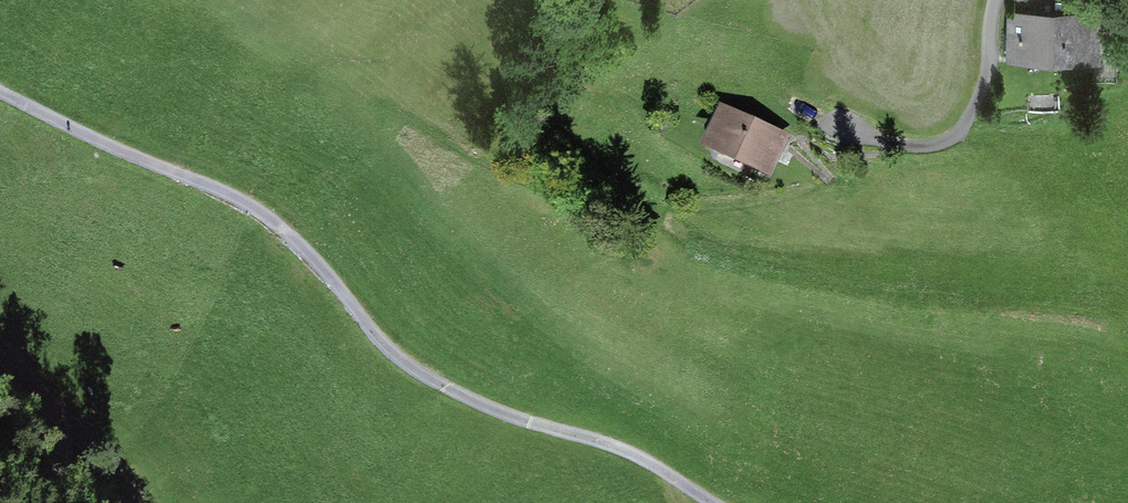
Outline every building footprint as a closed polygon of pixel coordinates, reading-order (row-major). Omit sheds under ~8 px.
[(1095,27),(1105,27),(1106,11),(1063,13),(1063,0),(1013,0),(1012,32),(1004,32),(1004,51),(1094,53),(1095,27)] [(729,131),(721,148),(768,169),(782,138),(724,111),(718,126),(729,131)]
